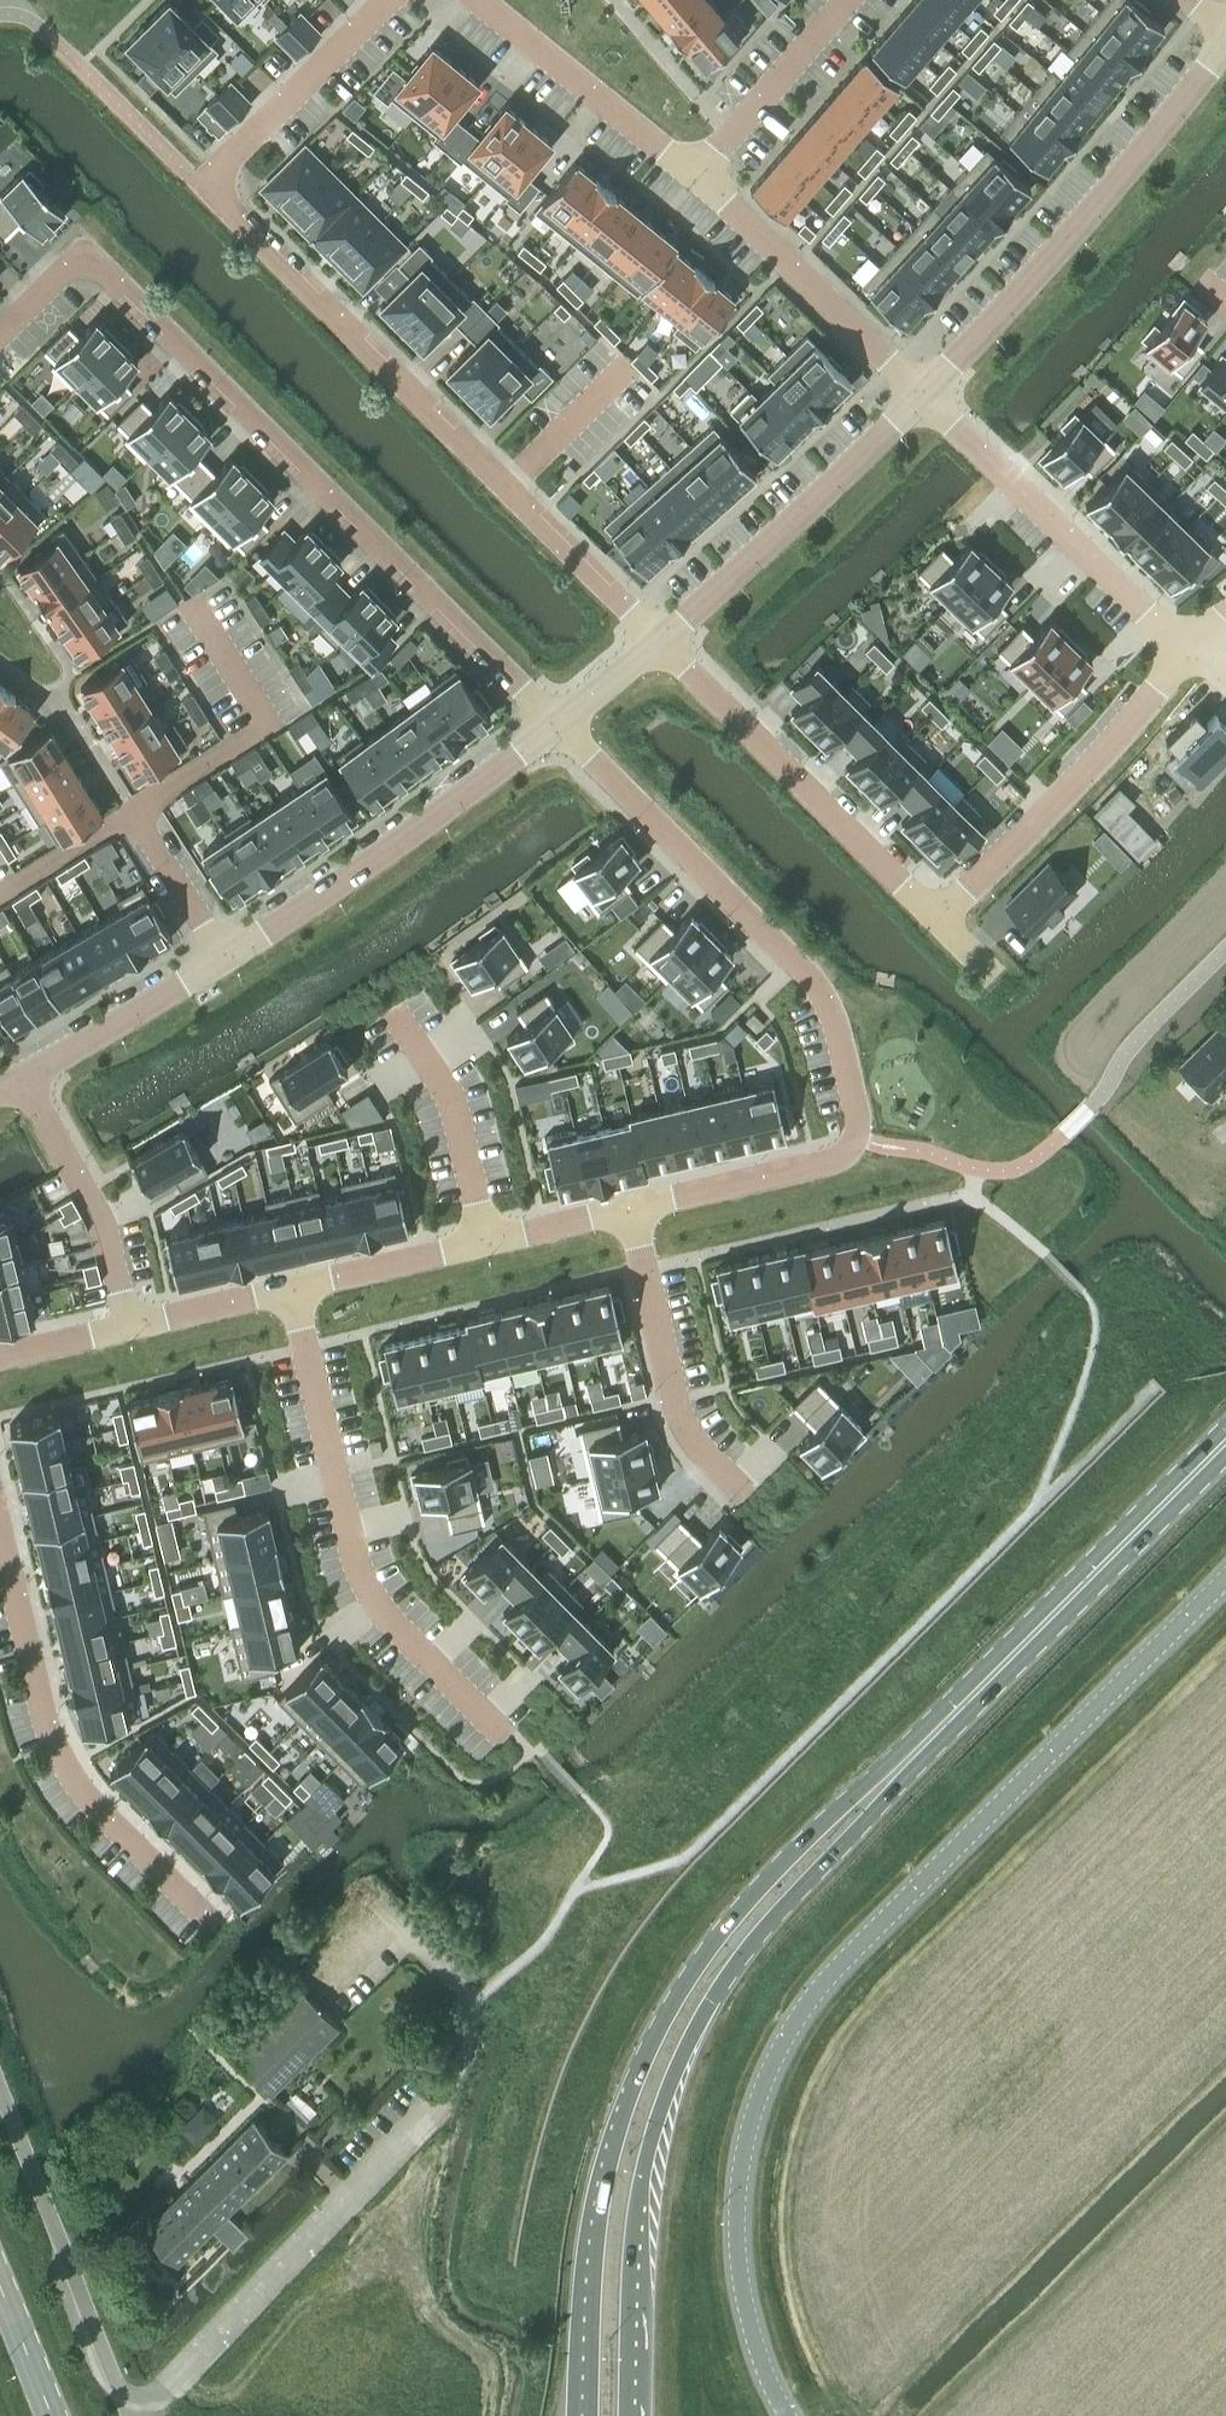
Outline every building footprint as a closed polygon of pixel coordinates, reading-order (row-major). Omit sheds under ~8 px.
[(168,0),(147,21),(196,71),(217,49),(168,0)] [(251,0),(222,0),(236,14),(251,0)] [(651,7),(668,27),(700,0),(659,0),(651,7)] [(685,47),(723,15),(721,13),(710,0),(700,0),(668,27),(685,47)] [(953,21),(928,0),(913,0),(903,11),(937,40),(953,21)] [(953,21),(969,2),(966,0),(928,0),(953,21)] [(1004,0),(1001,0),(992,10),(1000,17),(1010,6),(1004,0)] [(1025,16),(1035,5),(1029,0),(1026,0),(1018,9),(1025,16)] [(1146,48),(1163,26),(1147,13),(1150,9),(1138,0),(1132,0),(1106,0),(1099,9),(1146,48)] [(730,6),(721,13),(723,15),(685,47),(702,68),(749,28),(730,6)] [(1018,9),(1008,20),(1016,27),(1025,16),(1018,9)] [(1129,68),(1146,48),(1099,9),(1082,29),(1129,68)] [(288,23),(309,44),(321,33),(300,11),(288,23)] [(903,11),(887,30),(920,58),(937,40),(903,11)] [(175,92),(196,71),(147,21),(126,43),(175,92)] [(288,23),(276,35),(297,56),(309,44),(288,23)] [(980,24),(970,36),(978,43),(988,31),(980,24)] [(1129,68),(1082,29),(1065,51),(1074,58),(1075,57),(1113,88),(1129,68)] [(903,78),(920,58),(887,30),(870,49),(903,78)] [(968,54),(978,43),(970,36),(960,47),(968,54)] [(993,38),(982,51),(989,57),(1001,44),(993,38)] [(392,66),(373,90),(387,101),(391,97),(413,115),(455,63),(432,44),(405,77),(392,66)] [(978,70),(989,57),(982,51),(971,64),(978,70)] [(864,56),(847,76),(881,105),(898,85),(864,56)] [(1058,77),(1096,108),(1113,88),(1075,57),(1074,58),(1059,76),(1058,77)] [(948,62),(938,73),(946,80),(956,69),(948,62)] [(446,149),(465,125),(452,115),(479,83),(455,63),(413,115),(436,133),(432,138),(446,149)] [(1080,128),(1096,108),(1058,77),(1059,76),(1050,68),(1033,90),(1080,128)] [(144,70),(135,79),(148,92),(157,84),(144,70)] [(946,80),(938,73),(928,85),(936,92),(946,80)] [(865,123),(881,105),(847,76),(831,94),(865,123)] [(240,114),(252,102),(230,80),(218,92),(240,114)] [(952,85),(941,98),(949,104),(960,92),(952,85)] [(1033,90),(1016,110),(1064,148),(1080,128),(1033,90)] [(240,114),(218,92),(196,114),(218,135),(240,114)] [(831,94),(815,113),(849,142),(865,123),(831,94)] [(949,104),(941,98),(930,111),(938,117),(949,104)] [(479,136),(465,125),(446,149),(460,161),(462,159),(484,177),(528,123),(505,104),(479,136)] [(898,119),(906,126),(916,115),(908,108),(898,119)] [(1046,170),(1064,148),(1016,110),(999,131),(1046,170)] [(938,117),(930,111),(919,124),(932,135),(943,122),(938,117)] [(832,161),(849,142),(815,113),(799,132),(832,161)] [(906,126),(898,119),(888,131),(896,138),(906,126)] [(525,174),(552,142),(528,123),(484,177),(507,195),(505,197),(519,209),(538,185),(525,174)] [(357,144),(363,136),(352,128),(346,135),(357,144)] [(799,132),(783,150),(816,179),(832,161),(799,132)] [(900,145),(908,152),(919,139),(912,132),(900,145)] [(374,145),(363,136),(357,144),(368,153),(374,145)] [(275,201),(278,204),(279,204),(288,213),(330,171),(305,145),(262,187),(276,201),(275,201)] [(866,156),(874,163),(884,152),(876,145),(866,156)] [(900,145),(889,158),(896,165),(908,152),(900,145)] [(986,147),(967,167),(1012,209),(1030,188),(1015,174),(1018,171),(1003,157),(1001,160),(986,147)] [(800,198),(816,179),(783,150),(767,169),(800,198)] [(864,175),(874,163),(866,156),(856,168),(864,175)] [(574,160),(534,210),(555,227),(595,178),(574,160)] [(958,195),(994,228),(1012,209),(967,167),(948,188),(957,196),(958,195)] [(4,236),(23,217),(40,234),(49,225),(52,228),(66,213),(38,186),(42,181),(29,168),(25,173),(23,171),(0,194),(0,233),(4,236)] [(800,198),(767,169),(750,189),(783,218),(800,198)] [(330,171),(288,213),(297,222),(296,223),(299,225),(300,225),(311,236),(309,238),(311,239),(354,195),(330,171)] [(400,179),(411,188),(417,181),(406,172),(400,179)] [(877,172),(868,183),(875,189),(885,178),(877,172)] [(595,178),(555,227),(575,243),(615,194),(595,178)] [(411,188),(422,197),(428,190),(417,181),(411,188)] [(844,182),(834,194),(842,201),(852,189),(844,182)] [(866,200),(875,189),(868,183),(858,194),(866,200)] [(615,194),(575,243),(595,260),(636,210),(615,194)] [(832,212),(842,201),(834,194),(824,205),(832,212)] [(324,251),(327,254),(328,253),(337,262),(379,220),(354,195),(311,239),(312,241),(314,239),(325,250),(324,251)] [(958,195),(957,196),(942,213),(941,214),(977,247),(994,228),(958,195)] [(457,213),(456,212),(446,204),(440,211),(451,220),(457,213)] [(456,212),(457,213),(467,221),(473,214),(462,205),(456,212)] [(941,214),(942,213),(933,205),(915,225),(959,266),(977,247),(941,214)] [(636,210),(595,260),(616,276),(656,227),(636,210)] [(843,211),(832,224),(840,231),(851,218),(843,211)] [(348,275),(349,274),(362,287),(404,245),(379,220),(337,262),(346,271),(345,272),(348,275)] [(816,231),(804,221),(797,229),(809,239),(816,231)] [(840,231),(832,224),(821,237),(828,244),(840,231)] [(942,285),(959,266),(915,225),(897,244),(942,285)] [(656,227),(616,276),(636,292),(640,287),(673,247),(676,243),(656,227)] [(419,242),(397,263),(409,275),(379,305),(401,326),(450,277),(430,257),(432,255),(419,242)] [(517,251),(528,260),(534,253),(523,243),(517,251)] [(942,285),(897,244),(880,263),(924,304),(942,285)] [(673,247),(640,287),(661,304),(693,264),(673,247)] [(534,253),(528,260),(539,269),(545,262),(534,253)] [(880,263),(860,284),(875,298),(872,301),(887,314),(890,310),(906,324),(924,304),(880,263)] [(693,264),(661,304),(682,320),(714,281),(693,264)] [(452,318),(464,330),(486,309),(473,295),(471,298),(450,277),(401,326),(422,347),(452,318)] [(566,294),(573,288),(563,278),(556,284),(566,294)] [(682,320),(675,329),(695,345),(734,297),(714,281),(682,320)] [(583,298),(573,288),(566,294),(576,305),(583,298)] [(1153,323),(1142,337),(1147,340),(1144,343),(1146,344),(1146,343),(1181,373),(1182,374),(1204,348),(1203,347),(1202,347),(1191,338),(1206,319),(1205,318),(1205,319),(1196,311),(1198,309),(1183,297),(1158,327),(1153,323)] [(570,311),(560,301),(553,308),(563,318),(570,311)] [(756,302),(746,312),(752,319),(762,308),(756,302)] [(499,321),(486,309),(464,330),(476,342),(446,372),(468,393),(517,344),(497,324),(499,321)] [(742,329),(752,319),(746,312),(736,322),(742,329)] [(603,332),(610,325),(600,315),(593,322),(603,332)] [(76,382),(120,338),(105,324),(103,326),(95,319),(78,335),(67,324),(43,348),(55,359),(50,364),(72,386),(76,382)] [(610,325),(603,332),(613,342),(620,335),(610,325)] [(788,355),(830,398),(848,380),(836,368),(839,366),(830,356),(828,358),(807,337),(788,355)] [(120,338),(76,382),(97,403),(97,402),(109,413),(132,390),(121,379),(138,361),(130,354),(132,351),(120,338)] [(719,338),(709,349),(716,355),(726,345),(719,338)] [(539,362),(537,364),(517,344),(468,393),(489,414),(518,385),(530,397),(552,375),(539,362)] [(647,362),(637,352),(630,359),(641,369),(647,362)] [(1198,380),(1225,403),(1225,357),(1221,353),(1198,380)] [(830,398),(788,355),(769,373),(777,381),(812,416),(830,398)] [(657,372),(647,362),(641,369),(651,379),(657,372)] [(695,363),(682,376),(689,383),(695,389),(708,375),(695,363)] [(679,394),(689,383),(682,376),(672,387),(679,394)] [(777,381),(758,400),(793,435),(812,416),(777,381)] [(774,453),(793,435),(758,400),(750,391),(732,409),(774,453)] [(150,454),(193,412),(179,397),(176,400),(169,392),(151,409),(140,397),(115,422),(127,434),(124,437),(145,459),(150,454)] [(32,413),(22,403),(13,412),(23,422),(32,413)] [(181,485),(204,463),(193,452),(211,435),(203,427),(205,425),(193,412),(150,454),(181,485)] [(1066,429),(1039,457),(1052,471),(1054,469),(1062,476),(1062,477),(1063,478),(1080,461),(1090,471),(1090,472),(1091,473),(1115,448),(1114,447),(1114,448),(1081,416),(1082,415),(1081,414),(1078,417),(1074,412),(1061,425),(1066,429)] [(32,413),(23,422),(33,432),(42,424),(32,413)] [(644,416),(634,426),(640,433),(650,422),(644,416)] [(630,443),(640,433),(634,426),(623,436),(630,443)] [(713,427),(691,446),(732,491),(753,472),(713,427)] [(1192,429),(1184,438),(1195,448),(1203,438),(1192,429)] [(1171,437),(1163,446),(1173,456),(1182,447),(1171,437)] [(1203,438),(1195,448),(1205,457),(1213,448),(1203,438)] [(68,450),(58,440),(50,448),(60,458),(68,450)] [(710,511),(732,491),(691,446),(670,466),(710,511)] [(1182,447),(1173,456),(1184,466),(1192,457),(1182,447)] [(68,450),(60,458),(70,469),(78,461),(68,450)] [(209,521),(254,475),(242,463),(240,464),(232,456),(214,473),(204,463),(181,485),(191,496),(188,500),(209,521)] [(592,467),(599,474),(609,463),(603,457),(592,467)] [(1128,460),(1085,503),(1086,504),(1107,524),(1149,481),(1128,460)] [(648,485),(689,530),(710,511),(670,466),(648,485)] [(599,474),(592,467),(582,477),(589,484),(599,474)] [(26,493),(7,474),(0,480),(0,482),(0,520),(26,493)] [(254,475),(209,521),(229,541),(232,539),(233,540),(234,538),(245,549),(268,527),(257,516),(274,499),(266,490),(267,488),(254,475)] [(1214,477),(1206,485),(1216,495),(1224,486),(1214,477)] [(1149,481),(1107,524),(1128,544),(1165,506),(1166,507),(1170,503),(1149,481)] [(689,530),(648,485),(627,504),(667,549),(689,530)] [(1216,495),(1225,504),(1225,488),(1224,486),(1216,495)] [(26,493),(0,520),(0,555),(1,556),(45,512),(26,493)] [(646,569),(667,549),(627,504),(605,524),(625,546),(623,548),(632,557),(634,555),(646,569)] [(1165,506),(1128,544),(1148,565),(1186,526),(1185,525),(1166,507),(1165,506)] [(127,523),(119,511),(109,517),(117,529),(127,523)] [(1186,526),(1148,565),(1169,585),(1170,586),(1187,569),(1197,579),(1218,557),(1208,547),(1212,543),(1189,521),(1185,525),(1186,526)] [(127,523),(117,529),(125,542),(135,535),(127,523)] [(54,541),(17,567),(32,589),(73,561),(82,554),(62,527),(51,536),(54,541)] [(286,581),(325,543),(312,529),(310,531),(307,527),(294,539),(283,528),(258,553),(286,581)] [(950,602),(992,560),(980,547),(978,549),(968,540),(952,557),(941,545),(917,570),(950,602)] [(314,610),(339,585),(329,575),(342,562),(337,558),(339,556),(325,543),(286,581),(314,610)] [(73,561),(32,589),(48,611),(97,576),(82,554),(73,561)] [(155,567),(148,555),(137,561),(145,574),(155,567)] [(983,635),(1007,611),(996,600),(1012,583),(1003,574),(1005,572),(992,560),(950,602),(983,635)] [(153,586),(163,579),(155,567),(145,574),(153,586)] [(97,576),(48,611),(63,633),(104,605),(113,598),(97,576)] [(343,637),(382,599),(367,584),(365,586),(361,582),(349,595),(339,585),(314,610),(324,620),(318,627),(335,645),(343,637)] [(255,593),(245,599),(253,611),(263,605),(255,593)] [(104,605),(63,633),(79,656),(119,627),(128,621),(113,598),(104,605)] [(382,599),(343,637),(370,665),(396,639),(385,629),(397,618),(392,613),(394,611),(382,599)] [(270,617),(263,605),(253,611),(260,624),(270,617)] [(1030,681),(1072,639),(1059,626),(1057,629),(1048,619),(1032,636),(1020,625),(997,649),(1030,681)] [(280,623),(267,632),(275,645),(288,636),(280,623)] [(410,637),(399,647),(408,655),(418,645),(410,637)] [(1075,679),(1092,663),(1082,653),(1084,651),(1072,639),(1030,681),(1063,714),(1087,690),(1075,679)] [(914,640),(901,653),(918,669),(931,656),(914,640)] [(884,652),(873,641),(865,650),(875,660),(884,652)] [(398,666),(408,655),(399,647),(389,657),(398,666)] [(154,655),(162,667),(172,661),(164,649),(154,655)] [(894,662),(884,652),(875,660),(885,671),(894,662)] [(122,660),(80,687),(94,709),(136,683),(137,684),(146,678),(131,654),(122,660)] [(170,679),(180,673),(172,661),(162,667),(170,679)] [(288,667),(296,679),(306,673),(298,661),(288,667)] [(802,698),(790,710),(794,714),(792,716),(806,729),(844,691),(843,690),(816,662),(791,687),(802,698)] [(434,689),(467,734),(491,716),(484,707),(489,703),(476,686),(471,690),(454,668),(430,686),(433,689),(434,689)] [(296,679),(304,691),(314,685),(306,673),(296,679)] [(369,675),(357,683),(363,693),(376,685),(369,675)] [(954,681),(943,691),(955,703),(966,692),(954,681)] [(844,691),(806,729),(819,743),(821,741),(825,745),(836,733),(846,743),(871,718),(861,708),(870,700),(852,682),(843,690),(844,691)] [(15,694),(0,683),(0,713),(15,694)] [(136,683),(94,709),(108,732),(151,706),(137,684),(136,683)] [(351,700),(363,693),(357,683),(345,690),(351,700)] [(410,707),(443,752),(467,734),(434,689),(433,689),(410,707)] [(200,705),(192,693),(182,699),(190,711),(200,705)] [(0,713),(0,746),(4,749),(34,710),(15,694),(0,713)] [(929,697),(920,705),(930,715),(939,707),(929,697)] [(1083,699),(1068,714),(1076,722),(1091,707),(1083,699)] [(1158,731),(1170,742),(1168,744),(1192,768),(1196,764),(1199,767),(1213,753),(1209,750),(1225,733),(1225,723),(1207,704),(1198,713),(1186,701),(1158,731)] [(190,711),(198,724),(208,717),(200,705),(190,711)] [(151,706),(108,732),(123,755),(165,728),(151,706)] [(386,724),(419,770),(443,752),(410,707),(386,724)] [(939,707),(930,715),(941,726),(949,717),(939,707)] [(312,711),(300,718),(306,728),(319,721),(312,711)] [(294,736),(306,728),(300,718),(288,726),(294,736)] [(857,754),(846,765),(850,769),(848,771),(861,784),(899,746),(898,745),(871,718),(846,743),(857,754)] [(165,728),(123,755),(137,778),(179,751),(187,746),(173,723),(165,728)] [(362,742),(395,787),(419,770),(386,724),(363,741),(362,742)] [(63,748),(50,727),(0,758),(0,761),(12,780),(63,748)] [(362,742),(363,741),(361,737),(335,756),(371,805),(395,787),(362,742)] [(899,746),(861,784),(874,798),(876,796),(880,800),(892,789),(902,799),(927,774),(917,764),(925,756),(907,737),(898,745),(899,746)] [(271,771),(255,746),(243,754),(250,764),(259,779),(271,771)] [(25,802),(76,770),(63,748),(12,780),(25,802)] [(984,752),(976,760),(986,771),(994,762),(984,752)] [(237,772),(250,764),(243,754),(231,762),(237,772)] [(994,762),(986,771),(996,781),(1004,773),(994,762)] [(44,821),(90,792),(76,770),(25,802),(39,824),(44,821)] [(301,786),(331,832),(355,815),(325,770),(301,786)] [(912,809),(901,820),(905,824),(903,826),(916,840),(955,802),(954,801),(927,774),(902,799),(912,809)] [(194,785),(201,795),(213,787),(206,777),(194,785)] [(201,795),(194,785),(182,793),(189,803),(201,795)] [(276,803),(306,848),(331,832),(301,786),(276,803)] [(90,792),(44,821),(57,842),(103,813),(90,792)] [(955,802),(916,840),(930,853),(932,851),(936,855),(947,844),(958,855),(983,830),(972,819),(980,811),(962,793),(954,801),(955,802)] [(252,819),(282,864),(306,848),(276,803),(252,819)] [(226,835),(257,881),(282,864),(252,819),(249,815),(224,831),(226,835)] [(8,842),(0,829),(0,830),(0,847),(8,842)] [(576,868),(569,874),(570,875),(598,911),(597,911),(598,912),(630,888),(629,886),(629,887),(620,875),(639,860),(638,859),(637,859),(630,851),(633,849),(621,833),(590,857),(586,852),(572,863),(576,868)] [(233,897),(257,881),(226,835),(203,850),(216,870),(210,874),(221,891),(226,888),(233,897)] [(0,847),(0,848),(7,860),(16,854),(8,842),(0,847)] [(90,851),(95,860),(108,852),(102,843),(90,851)] [(70,863),(75,872),(90,863),(84,854),(70,863)] [(1049,862),(1006,904),(1033,931),(1048,917),(1050,919),(1063,906),(1061,904),(1076,889),(1049,862)] [(61,881),(75,872),(70,863),(56,873),(61,881)] [(125,907),(150,949),(172,935),(162,918),(166,916),(156,899),(152,901),(141,883),(116,898),(122,908),(125,907)] [(24,892),(29,901),(41,893),(36,884),(24,892)] [(17,909),(29,901),(24,892),(11,900),(17,909)] [(127,962),(150,949),(125,907),(122,908),(102,920),(127,962)] [(662,918),(633,946),(634,947),(635,947),(666,978),(666,979),(667,980),(671,975),(713,933),(700,920),(698,922),(690,914),(689,913),(673,929),(662,919),(663,919),(662,918)] [(104,976),(127,962),(102,920),(79,934),(104,976)] [(500,985),(528,966),(527,965),(501,927),(502,927),(501,926),(498,928),(495,923),(480,933),(483,938),(451,959),(462,975),(464,974),(471,983),(470,983),(471,985),(491,971),(499,984),(500,985)] [(713,933),(671,975),(702,1006),(703,1008),(727,983),(726,982),(715,972),(732,955),(731,954),(731,955),(723,947),(725,945),(713,933)] [(81,989),(104,976),(79,934),(56,947),(81,989)] [(58,1002),(81,989),(56,947),(33,960),(58,1002)] [(35,1016),(58,1002),(33,960),(12,973),(11,974),(35,1016)] [(12,973),(6,963),(0,967),(0,1013),(2,1012),(12,1029),(35,1016),(11,974),(12,973)] [(546,992),(545,991),(516,1010),(517,1012),(518,1011),(526,1024),(506,1037),(507,1038),(508,1038),(514,1047),(512,1049),(523,1065),(555,1043),(558,1048),(573,1038),(569,1033),(572,1031),(571,1030),(545,993),(546,992)] [(1225,1081),(1225,1022),(1225,1021),(1182,1063),(1212,1095),(1225,1081)] [(758,1036),(755,1038),(764,1047),(774,1036),(766,1028),(758,1036)] [(716,1037),(702,1041),(705,1052),(719,1049),(716,1037)] [(278,1072),(268,1079),(295,1120),(332,1097),(324,1083),(347,1069),(343,1063),(347,1060),(336,1044),(333,1046),(329,1040),(327,1041),(328,1041),(280,1072),(279,1071),(278,1072)] [(702,1041),(688,1044),(691,1056),(705,1052),(702,1041)] [(674,1047),(660,1051),(662,1062),(677,1059),(674,1047)] [(631,1049),(617,1052),(619,1064),(634,1061),(631,1049)] [(617,1052),(603,1056),(605,1067),(619,1064),(617,1052)] [(574,1071),(560,1074),(562,1086),(576,1083),(574,1071)] [(548,1089),(562,1086),(560,1074),(546,1078),(548,1089)] [(771,1082),(744,1088),(757,1141),(784,1135),(785,1135),(783,1123),(788,1122),(784,1102),(778,1104),(773,1081),(771,1081),(771,1082)] [(743,1083),(712,1090),(714,1096),(727,1148),(757,1141),(744,1088),(743,1083)] [(714,1096),(686,1102),(699,1154),(727,1148),(714,1096)] [(686,1102),(659,1108),(672,1161),(699,1154),(686,1102)] [(632,1115),(629,1115),(630,1121),(633,1120),(644,1167),(672,1161),(659,1108),(632,1115)] [(630,1121),(605,1127),(617,1180),(645,1173),(644,1167),(633,1120),(630,1121)] [(605,1127),(577,1134),(589,1186),(617,1180),(605,1127)] [(371,1128),(357,1131),(359,1141),(374,1138),(371,1128)] [(575,1128),(544,1135),(551,1163),(545,1164),(550,1184),(556,1182),(558,1194),(560,1194),(560,1193),(589,1186),(577,1134),(575,1128)] [(132,1158),(131,1159),(135,1165),(131,1167),(141,1184),(145,1182),(148,1189),(150,1188),(149,1187),(172,1174),(180,1188),(208,1172),(183,1129),(182,1129),(182,1130),(133,1158),(132,1158)] [(346,1134),(332,1137),(334,1147),(348,1143),(346,1134)] [(332,1137),(318,1141),(320,1150),(334,1147),(332,1137)] [(294,1138),(279,1142),(282,1151),(296,1148),(294,1138)] [(279,1142),(265,1145),(267,1154),(282,1151),(279,1142)] [(242,1162),(229,1169),(234,1177),(247,1170),(242,1162)] [(229,1169),(216,1176),(221,1185),(234,1177),(229,1169)] [(394,1170),(367,1176),(380,1235),(406,1229),(408,1229),(403,1208),(407,1207),(403,1188),(399,1189),(394,1170)] [(367,1176),(340,1182),(343,1194),(354,1241),(380,1235),(367,1176)] [(318,1188),(291,1194),(304,1253),(331,1247),(331,1246),(321,1199),(318,1188)] [(195,1189),(182,1196),(187,1205),(199,1197),(195,1189)] [(291,1194),(264,1200),(267,1212),(278,1259),(304,1253),(291,1194)] [(343,1194),(321,1199),(331,1246),(354,1241),(343,1194)] [(71,1196),(58,1203),(63,1212),(76,1205),(71,1196)] [(182,1196),(169,1203),(174,1212),(187,1205),(182,1196)] [(63,1212),(58,1215),(63,1223),(68,1221),(81,1214),(76,1205),(63,1212)] [(0,1212),(0,1239),(15,1235),(10,1211),(10,1210),(0,1212)] [(267,1212),(244,1217),(256,1264),(278,1259),(267,1212)] [(244,1217),(216,1223),(227,1271),(256,1265),(256,1264),(244,1217)] [(943,1218),(915,1225),(929,1283),(958,1276),(952,1248),(958,1247),(953,1228),(947,1229),(944,1217),(943,1218)] [(216,1223),(192,1229),(203,1277),(227,1271),(216,1223)] [(915,1225),(886,1232),(900,1290),(929,1283),(915,1225)] [(167,1235),(165,1235),(177,1283),(178,1283),(178,1282),(203,1277),(192,1229),(167,1235)] [(886,1232),(857,1238),(870,1291),(871,1297),(900,1290),(886,1232)] [(0,1239),(0,1267),(22,1262),(22,1261),(21,1261),(15,1235),(0,1239)] [(857,1238),(829,1245),(842,1298),(870,1291),(857,1238)] [(804,1251),(801,1252),(812,1299),(813,1304),(842,1298),(829,1245),(804,1251)] [(800,1246),(772,1253),(784,1305),(812,1299),(801,1252),(804,1251),(802,1246),(800,1246)] [(772,1253),(744,1259),(757,1312),(784,1305),(772,1253)] [(718,1277),(712,1278),(716,1298),(722,1296),(727,1319),(729,1319),(729,1318),(757,1312),(744,1259),(717,1266),(716,1265),(715,1266),(718,1277)] [(96,1261),(82,1265),(85,1274),(99,1271),(96,1261)] [(0,1267),(0,1294),(28,1288),(22,1263),(22,1262),(0,1267)] [(99,1271),(85,1274),(87,1284),(101,1280),(99,1271)] [(608,1285),(579,1292),(591,1344),(593,1350),(623,1343),(617,1315),(623,1314),(618,1294),(612,1296),(609,1284),(608,1284),(608,1285)] [(0,1294),(0,1322),(35,1314),(34,1313),(28,1288),(0,1294)] [(579,1292),(552,1298),(564,1351),(591,1344),(579,1292)] [(552,1298),(525,1304),(537,1357),(564,1351),(552,1298)] [(525,1304),(495,1311),(509,1370),(539,1363),(537,1357),(525,1304)] [(495,1311),(466,1318),(467,1324),(480,1377),(509,1370),(495,1311)] [(951,1317),(937,1320),(940,1332),(954,1329),(951,1317)] [(937,1320),(923,1324),(926,1335),(940,1332),(937,1320)] [(467,1324),(440,1330),(453,1383),(480,1377),(467,1324)] [(440,1330),(414,1337),(426,1389),(453,1383),(440,1330)] [(895,1330),(881,1334),(884,1345),(898,1342),(895,1330)] [(881,1334),(867,1337),(870,1349),(884,1345),(881,1334)] [(385,1355),(379,1356),(384,1376),(390,1375),(396,1402),(427,1395),(426,1389),(414,1337),(384,1344),(384,1343),(383,1343),(385,1355)] [(838,1344),(824,1347),(827,1359),(841,1355),(838,1344)] [(813,1362),(827,1359),(824,1347),(810,1350),(813,1362)] [(782,1357),(768,1360),(770,1372),(784,1369),(782,1357)] [(756,1375),(770,1372),(768,1360),(753,1364),(756,1375)] [(230,1377),(204,1383),(218,1441),(245,1435),(241,1416),(245,1415),(240,1396),(236,1397),(231,1376),(230,1376),(230,1377)] [(818,1381),(817,1380),(792,1404),(793,1406),(794,1405),(815,1427),(798,1444),(800,1445),(800,1444),(808,1452),(806,1454),(819,1468),(847,1441),(851,1445),(864,1433),(860,1428),(862,1426),(861,1425),(817,1382),(818,1381)] [(180,1388),(179,1388),(193,1447),(218,1441),(204,1383),(180,1388)] [(179,1388),(154,1394),(168,1453),(193,1447),(179,1388)] [(618,1389),(604,1393),(606,1404),(621,1401),(618,1389)] [(604,1393),(589,1396),(592,1408),(606,1404),(604,1393)] [(128,1400),(127,1401),(140,1460),(168,1453),(154,1394),(152,1395),(128,1401),(128,1400)] [(561,1402),(547,1406),(550,1418),(564,1414),(561,1402)] [(547,1406),(533,1409),(536,1421),(550,1418),(547,1406)] [(121,1410),(112,1412),(115,1427),(125,1424),(121,1410)] [(58,1412),(9,1423),(10,1425),(10,1424),(16,1449),(63,1438),(58,1413),(58,1412)] [(505,1416),(491,1419),(494,1431),(508,1427),(505,1416)] [(491,1419),(477,1422),(480,1434),(494,1431),(491,1419)] [(618,1419),(579,1428),(579,1430),(590,1473),(653,1458),(649,1441),(646,1442),(644,1431),(644,1430),(644,1429),(621,1434),(618,1420),(618,1419)] [(125,1424),(115,1427),(118,1441),(128,1439),(125,1424)] [(449,1429),(435,1432),(438,1444),(452,1441),(449,1429)] [(435,1432),(421,1436),(424,1447),(438,1444),(435,1432)] [(63,1438),(16,1449),(22,1475),(69,1464),(63,1438)] [(451,1530),(484,1522),(484,1520),(483,1521),(469,1461),(470,1461),(469,1459),(466,1460),(465,1454),(447,1458),(449,1464),(411,1473),(415,1492),(418,1491),(421,1502),(420,1502),(421,1504),(444,1498),(451,1528),(450,1528),(451,1530)] [(653,1458),(590,1473),(600,1516),(599,1517),(600,1518),(639,1509),(639,1507),(638,1507),(635,1494),(658,1488),(658,1487),(657,1487),(654,1476),(657,1475),(653,1458)] [(133,1461),(119,1465),(122,1479),(127,1478),(137,1476),(133,1461)] [(69,1464),(22,1475),(28,1500),(75,1488),(69,1464)] [(137,1476),(127,1478),(130,1492),(140,1490),(137,1476)] [(241,1476),(227,1480),(228,1484),(231,1494),(245,1491),(241,1476)] [(228,1484),(214,1488),(216,1497),(231,1494),(228,1484)] [(75,1488),(28,1500),(34,1526),(92,1511),(86,1485),(75,1488)] [(192,1495),(178,1499),(179,1503),(182,1513),(196,1510),(196,1509),(194,1503),(192,1495)] [(234,1501),(202,1508),(214,1558),(275,1543),(267,1511),(268,1510),(267,1509),(237,1516),(234,1501)] [(179,1503),(165,1507),(167,1516),(182,1513),(179,1503)] [(92,1511),(34,1526),(40,1552),(99,1537),(92,1511)] [(145,1512),(136,1514),(139,1529),(149,1527),(145,1512)] [(174,1528),(171,1517),(155,1521),(158,1532),(174,1528)] [(678,1518),(654,1542),(655,1543),(698,1585),(697,1585),(698,1586),(701,1584),(705,1589),(718,1576),(714,1572),(742,1545),(728,1531),(726,1533),(718,1525),(717,1524),(701,1541),(679,1519),(678,1518)] [(550,1524),(541,1533),(551,1543),(560,1535),(550,1524)] [(149,1527),(139,1529),(142,1543),(152,1541),(149,1527)] [(560,1535),(551,1543),(562,1553),(570,1545),(560,1535)] [(500,1536),(462,1574),(477,1589),(479,1586),(483,1590),(494,1579),(504,1590),(529,1565),(500,1536)] [(99,1537),(40,1552),(46,1576),(104,1562),(99,1537)] [(275,1543),(214,1558),(222,1594),(234,1591),(283,1580),(284,1580),(275,1543)] [(46,1576),(45,1576),(52,1604),(111,1590),(104,1562),(46,1576)] [(157,1563),(148,1566),(151,1580),(161,1577),(157,1563)] [(514,1600),(503,1611),(507,1615),(505,1617),(518,1631),(565,1584),(548,1567),(539,1575),(529,1565),(504,1590),(514,1600)] [(611,1574),(603,1582),(613,1592),(621,1584),(611,1574)] [(161,1577),(151,1580),(154,1594),(164,1592),(161,1577)] [(283,1580),(234,1591),(241,1622),(291,1611),(284,1580),(283,1580)] [(565,1584),(518,1631),(532,1644),(534,1642),(538,1646),(549,1635),(559,1645),(584,1620),(574,1610),(582,1602),(565,1584)] [(621,1584),(613,1592),(623,1603),(632,1594),(621,1584)] [(180,1588),(171,1590),(174,1604),(184,1602),(180,1588)] [(111,1590),(52,1604),(58,1628),(117,1614),(111,1590)] [(184,1602),(174,1604),(177,1618),(192,1615),(188,1601),(184,1602)] [(168,1609),(159,1611),(163,1630),(173,1628),(168,1609)] [(241,1622),(230,1625),(242,1677),(273,1670),(270,1654),(300,1647),(299,1646),(291,1611),(241,1622)] [(117,1614),(58,1628),(64,1653),(122,1639),(117,1614)] [(570,1655),(558,1667),(562,1671),(560,1673),(575,1687),(613,1649),(584,1620),(559,1645),(570,1655)] [(163,1630),(158,1631),(162,1646),(176,1642),(173,1628),(163,1630)] [(67,1665),(63,1666),(66,1679),(69,1678),(128,1664),(122,1639),(64,1653),(67,1665)] [(320,1655),(277,1698),(297,1718),(340,1676),(321,1657),(320,1655)] [(188,1663),(179,1665),(182,1679),(192,1677),(188,1663)] [(128,1664),(69,1678),(76,1705),(135,1691),(128,1664)] [(340,1676),(297,1718),(317,1739),(360,1697),(340,1676)] [(192,1677),(182,1679),(186,1693),(187,1693),(195,1691),(195,1689),(192,1677)] [(135,1691),(76,1705),(76,1706),(76,1705),(82,1729),(81,1729),(82,1731),(141,1717),(135,1691)] [(360,1697),(317,1739),(319,1741),(340,1762),(383,1720),(383,1719),(361,1697),(360,1697)] [(198,1701),(191,1708),(201,1719),(208,1712),(198,1701)] [(208,1712),(201,1719),(211,1729),(218,1722),(208,1712)] [(383,1720),(340,1762),(342,1763),(361,1782),(404,1740),(403,1739),(402,1739),(383,1720)] [(152,1728),(109,1771),(128,1789),(171,1747),(152,1728)] [(256,1734),(249,1741),(261,1753),(268,1746),(256,1734)] [(234,1738),(224,1749),(234,1759),(238,1756),(245,1749),(234,1738)] [(268,1746),(261,1753),(273,1765),(280,1758),(268,1746)] [(171,1747),(128,1789),(129,1790),(146,1807),(189,1765),(171,1747)] [(245,1749),(238,1756),(248,1766),(255,1759),(245,1749)] [(146,1807),(146,1808),(165,1827),(208,1784),(189,1765),(146,1807)] [(268,1772),(261,1779),(273,1791),(280,1784),(268,1772)] [(300,1779),(292,1786),(303,1797),(310,1790),(300,1779)] [(208,1784),(165,1827),(167,1828),(184,1845),(226,1802),(208,1784)] [(280,1784),(273,1791),(285,1803),(292,1796),(280,1784)] [(324,1797),(314,1808),(324,1818),(334,1808),(324,1797)] [(226,1802),(184,1845),(202,1863),(201,1863),(202,1863),(244,1821),(226,1802)] [(314,1808),(303,1818),(314,1828),(324,1818),(314,1808)] [(244,1821),(202,1863),(220,1882),(263,1839),(244,1821)] [(263,1839),(220,1882),(222,1884),(222,1883),(239,1901),(240,1902),(283,1860),(263,1839)] [(270,2092),(338,2023),(287,1972),(219,2040),(270,2092)] [(223,2214),(286,2151),(254,2118),(144,2227),(177,2260),(211,2225),(232,2246),(243,2235),(223,2214)]
